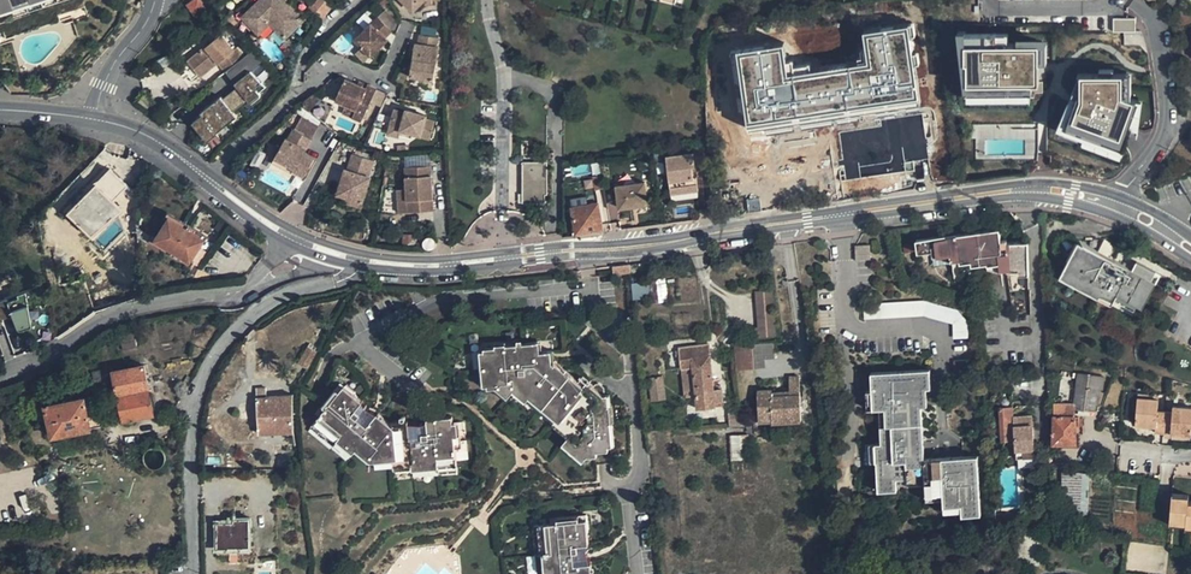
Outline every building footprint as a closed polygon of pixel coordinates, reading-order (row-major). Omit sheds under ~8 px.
[(14,7),(37,0),(0,0),(0,12),(14,7)] [(60,0),(37,0),(14,7),(17,14),(60,0)] [(192,2),(200,12),(209,4),(206,0),(195,0),(192,2)] [(271,0),(264,0),(238,25),(242,30),(253,41),(264,31),(279,46),(298,28),(271,0)] [(434,0),(407,0),(416,9),(422,3),(434,3),(434,0)] [(315,2),(303,15),(317,28),(329,15),(315,2)] [(1190,25),(1190,12),(1181,13),(1183,26),(1190,25)] [(374,54),(391,36),(388,34),(394,28),(380,15),(357,38),(364,44),(374,54)] [(1110,18),(1110,31),(1135,31),(1134,18),(1110,18)] [(737,53),(744,130),(887,117),(892,176),(931,173),(926,113),(923,114),(915,21),(883,24),(884,33),(862,35),(865,68),(787,75),(784,48),(737,53)] [(432,82),(441,32),(425,29),(422,45),(416,43),(411,78),(432,82)] [(220,31),(185,58),(198,74),(204,70),(216,60),(226,72),(243,59),(245,57),(235,44),(232,47),(220,31)] [(998,42),(998,35),(967,35),(967,62),(969,62),(969,93),(1030,94),(1030,85),(1040,84),(1040,62),(1040,45),(1009,45),(1009,42),(998,42)] [(374,54),(364,44),(358,49),(368,59),(374,54)] [(243,59),(226,72),(243,94),(247,91),(260,81),(243,59)] [(218,78),(234,100),(243,94),(226,72),(218,78)] [(1123,96),(1124,75),(1113,75),(1099,75),(1080,75),(1080,96),(1079,98),(1075,97),(1064,129),(1126,149),(1132,132),(1134,125),(1132,124),(1140,102),(1123,96)] [(1080,96),(1080,75),(1077,75),(1071,95),(1079,98),(1080,96)] [(1124,75),(1123,96),(1132,99),(1132,75),(1124,75)] [(247,101),(265,87),(260,81),(247,91),(243,94),(247,101)] [(362,128),(382,99),(377,95),(375,99),(353,83),(341,101),(350,108),(359,114),(354,122),(362,128)] [(203,96),(188,103),(193,113),(198,111),(208,106),(203,96)] [(1143,103),(1140,102),(1132,124),(1134,125),(1132,132),(1139,135),(1143,103)] [(1067,107),(1056,129),(1125,153),(1126,149),(1064,129),(1071,108),(1067,107)] [(354,122),(359,114),(350,108),(345,115),(354,122)] [(425,114),(407,110),(407,113),(396,111),(392,128),(402,131),(429,137),(433,119),(425,118),(425,114)] [(215,123),(225,133),(231,128),(229,126),(221,118),(215,123)] [(209,129),(200,138),(210,148),(214,144),(225,133),(215,123),(209,129)] [(200,138),(209,129),(207,127),(195,133),(200,138)] [(402,131),(392,128),(390,136),(401,138),(402,131)] [(318,140),(300,130),(294,139),(293,138),(292,137),(282,155),(301,166),(300,169),(308,173),(316,159),(309,155),(318,140)] [(693,153),(695,163),(707,162),(706,157),(704,145),(692,147),(693,153)] [(354,152),(342,193),(351,196),(364,200),(367,191),(372,175),(369,174),(374,158),(354,152)] [(665,157),(670,193),(698,190),(697,185),(696,176),(692,176),(691,166),(695,165),(695,163),(693,153),(665,157)] [(301,166),(282,155),(279,159),(283,160),(299,170),(300,169),(301,166)] [(544,202),(543,165),(532,165),(532,162),(522,162),(522,172),(530,172),(530,190),(522,190),(522,202),(544,202)] [(409,188),(410,212),(436,210),(435,198),(433,164),(407,166),(409,188)] [(115,174),(107,166),(74,198),(83,206),(99,190),(108,199),(116,190),(109,181),(115,174)] [(530,172),(522,172),(522,190),(530,190),(530,172)] [(645,182),(616,185),(619,207),(626,207),(648,204),(645,182)] [(410,212),(409,188),(398,189),(399,196),(400,213),(410,212)] [(364,200),(351,196),(349,204),(353,205),(362,208),(364,200)] [(585,197),(569,199),(570,206),(586,204),(585,197)] [(601,205),(575,209),(579,233),(604,229),(601,205)] [(166,219),(152,240),(186,262),(199,241),(166,219)] [(144,243),(148,237),(136,229),(136,238),(144,243)] [(997,234),(916,245),(917,257),(934,256),(935,262),(941,261),(969,260),(970,267),(971,270),(986,270),(1016,268),(1016,277),(1017,280),(1026,280),(1026,249),(1009,249),(1008,246),(999,246),(997,234)] [(1069,274),(1116,300),(1119,294),(1139,306),(1157,273),(1137,262),(1133,270),(1129,268),(1129,267),(1085,243),(1069,274)] [(969,260),(941,261),(951,266),(958,266),(958,268),(970,267),(969,260)] [(632,265),(615,267),(616,275),(633,274),(632,265)] [(196,270),(192,266),(183,279),(190,280),(196,270)] [(1016,268),(986,270),(986,274),(995,276),(1005,275),(1005,277),(1016,277),(1016,268)] [(667,280),(651,282),(653,304),(669,303),(667,280)] [(632,283),(632,299),(649,299),(649,283),(632,283)] [(774,305),(772,293),(755,295),(759,330),(755,330),(756,340),(777,338),(774,305)] [(11,315),(16,329),(18,330),(20,330),(24,329),(23,326),(30,324),(25,294),(0,303),(0,319),(11,315)] [(917,306),(868,308),(869,324),(919,321),(950,329),(951,344),(967,343),(966,328),(954,314),(917,306)] [(482,308),(469,310),(469,317),(483,316),(482,308)] [(134,334),(120,336),(123,352),(125,351),(137,349),(134,334)] [(505,342),(505,340),(504,335),(494,336),(494,341),(495,343),(505,342)] [(553,345),(551,335),(532,337),(533,347),(544,346),(553,345)] [(564,438),(585,455),(586,453),(590,448),(596,447),(609,446),(606,421),(604,402),(603,391),(593,383),(585,377),(583,380),(578,376),(554,357),(551,362),(546,357),(544,346),(533,347),(532,337),(505,340),(505,342),(495,343),(494,341),(481,343),(482,345),(484,364),(486,380),(486,384),(490,383),(499,382),(508,390),(510,388),(511,387),(511,382),(514,381),(529,393),(532,389),(546,400),(558,411),(555,415),(571,428),(566,434),(564,438)] [(681,365),(691,365),(708,363),(706,343),(679,346),(681,365)] [(770,358),(771,343),(760,344),(761,359),(770,358)] [(761,359),(760,344),(731,346),(733,370),(761,368),(761,359)] [(482,345),(475,346),(477,364),(484,364),(482,345)] [(551,362),(554,357),(553,345),(544,346),(546,357),(551,362)] [(305,370),(315,354),(305,349),(296,365),(305,370)] [(711,391),(708,363),(691,365),(695,405),(724,402),(723,390),(711,391)] [(486,380),(484,364),(477,364),(479,381),(486,380)] [(968,365),(951,365),(952,379),(968,379),(968,365)] [(115,384),(122,422),(154,417),(144,367),(113,372),(115,384)] [(115,384),(113,372),(112,369),(92,373),(95,388),(115,384)] [(866,409),(878,408),(884,408),(886,444),(879,444),(867,444),(867,463),(876,463),(877,491),(895,490),(894,479),(905,478),(923,478),(923,484),(924,495),(941,495),(941,500),(941,507),(960,506),(960,512),(960,516),(977,516),(976,458),(922,460),(920,406),(925,406),(924,389),(929,389),(929,371),(870,372),(871,390),(865,390),(866,409)] [(1077,374),(1073,408),(1092,410),(1095,390),(1101,390),(1103,378),(1077,374)] [(768,420),(797,418),(794,376),(783,376),(783,385),(774,385),(774,390),(767,390),(767,387),(754,387),(755,411),(768,411),(768,418),(768,420)] [(599,380),(595,380),(593,383),(603,391),(602,383),(599,380)] [(511,382),(511,387),(510,388),(524,399),(527,396),(529,393),(514,381),(511,382)] [(490,383),(504,395),(508,390),(499,382),(490,383)] [(348,389),(342,384),(337,389),(343,395),(348,389)] [(436,464),(456,462),(454,445),(461,444),(459,425),(452,426),(451,412),(425,416),(426,430),(420,431),(422,430),(423,428),(423,427),(424,426),(423,424),(423,423),(421,422),(419,422),(417,422),(416,423),(415,425),(415,427),(415,433),(414,434),(412,435),(412,436),(412,438),(407,438),(405,418),(387,420),(375,410),(365,422),(362,420),(363,419),(363,417),(363,416),(361,415),(365,410),(366,408),(366,407),(365,405),(364,404),(363,403),(362,403),(361,403),(359,403),(358,404),(357,405),(357,408),(358,410),(354,407),(361,398),(348,389),(343,395),(337,389),(333,386),(319,404),(323,407),(316,415),(312,420),(327,432),(330,429),(337,435),(353,447),(356,445),(369,455),(373,450),(379,454),(390,452),(391,458),(408,456),(409,460),(435,457),(436,464)] [(529,393),(527,396),(540,407),(546,400),(532,389),(529,393)] [(603,391),(604,402),(612,402),(610,390),(603,391)] [(256,435),(293,434),(291,397),(255,399),(256,435)] [(1189,432),(1190,417),(1190,409),(1170,407),(1169,414),(1155,412),(1156,400),(1135,397),(1133,418),(1153,421),(1152,426),(1152,433),(1169,435),(1169,430),(1189,432)] [(558,411),(546,400),(540,407),(553,417),(555,415),(558,411)] [(50,438),(89,432),(89,428),(87,416),(86,406),(85,401),(45,409),(50,438)] [(606,421),(614,420),(612,402),(604,402),(606,421)] [(87,416),(99,414),(97,404),(95,405),(86,406),(87,416)] [(323,407),(319,404),(312,412),(316,415),(323,407)] [(1014,420),(1013,407),(998,408),(1000,442),(1015,441),(1014,420)] [(1051,416),(1072,417),(1073,408),(1051,407),(1051,416)] [(101,426),(99,414),(87,416),(89,428),(101,426)] [(553,417),(550,421),(566,434),(571,428),(555,415),(553,417)] [(1051,416),(1051,443),(1073,444),(1072,417),(1051,416)] [(1153,421),(1133,418),(1132,423),(1152,426),(1153,421)] [(1014,420),(1015,441),(1017,457),(1034,456),(1031,419),(1014,420)] [(312,420),(307,426),(329,444),(337,435),(330,429),(327,432),(312,420)] [(606,421),(609,446),(617,445),(614,420),(606,421)] [(353,447),(337,435),(329,444),(345,458),(351,451),(353,447)] [(585,455),(564,438),(559,443),(581,460),(585,455)] [(366,458),(372,463),(391,461),(391,458),(390,452),(379,454),(373,450),(369,455),(356,445),(353,447),(351,451),(363,461),(366,458)] [(408,456),(391,458),(391,461),(392,466),(409,464),(409,460),(408,456)] [(409,464),(409,467),(436,464),(435,457),(409,460),(409,464)] [(456,462),(436,464),(437,473),(457,471),(456,462)] [(1059,472),(1058,515),(1077,516),(1079,473),(1059,472)] [(1166,525),(1181,527),(1181,529),(1190,530),(1190,510),(1184,509),(1185,503),(1185,499),(1168,498),(1166,525)] [(593,563),(575,564),(574,561),(576,560),(577,559),(578,557),(578,555),(585,554),(587,553),(588,552),(589,550),(589,549),(588,547),(587,546),(585,545),(584,545),(582,546),(581,547),(580,548),(580,550),(579,544),(591,543),(589,528),(581,529),(580,521),(580,515),(558,518),(558,522),(548,523),(540,523),(542,543),(547,542),(548,552),(551,571),(555,571),(555,573),(594,573),(593,563)] [(247,517),(230,517),(230,521),(214,521),(214,551),(227,551),(227,548),(248,547),(247,517)] [(581,529),(589,528),(588,520),(580,521),(581,529)] [(542,543),(540,523),(533,524),(536,553),(548,552),(547,542),(542,543)] [(536,553),(538,573),(548,572),(551,571),(548,552),(536,553)]
